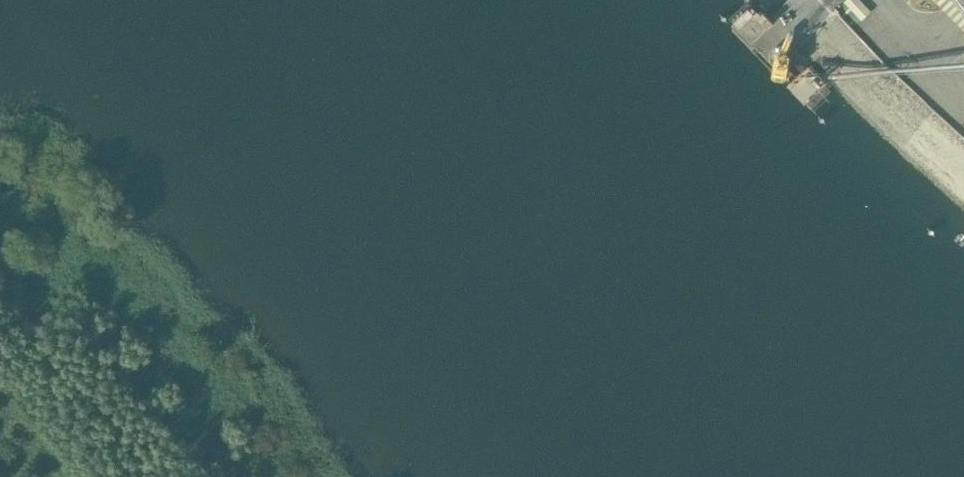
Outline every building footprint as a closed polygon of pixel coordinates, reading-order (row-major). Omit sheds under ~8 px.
[(844,2),(861,20),(870,11),(860,0),(846,0),(844,2)]
